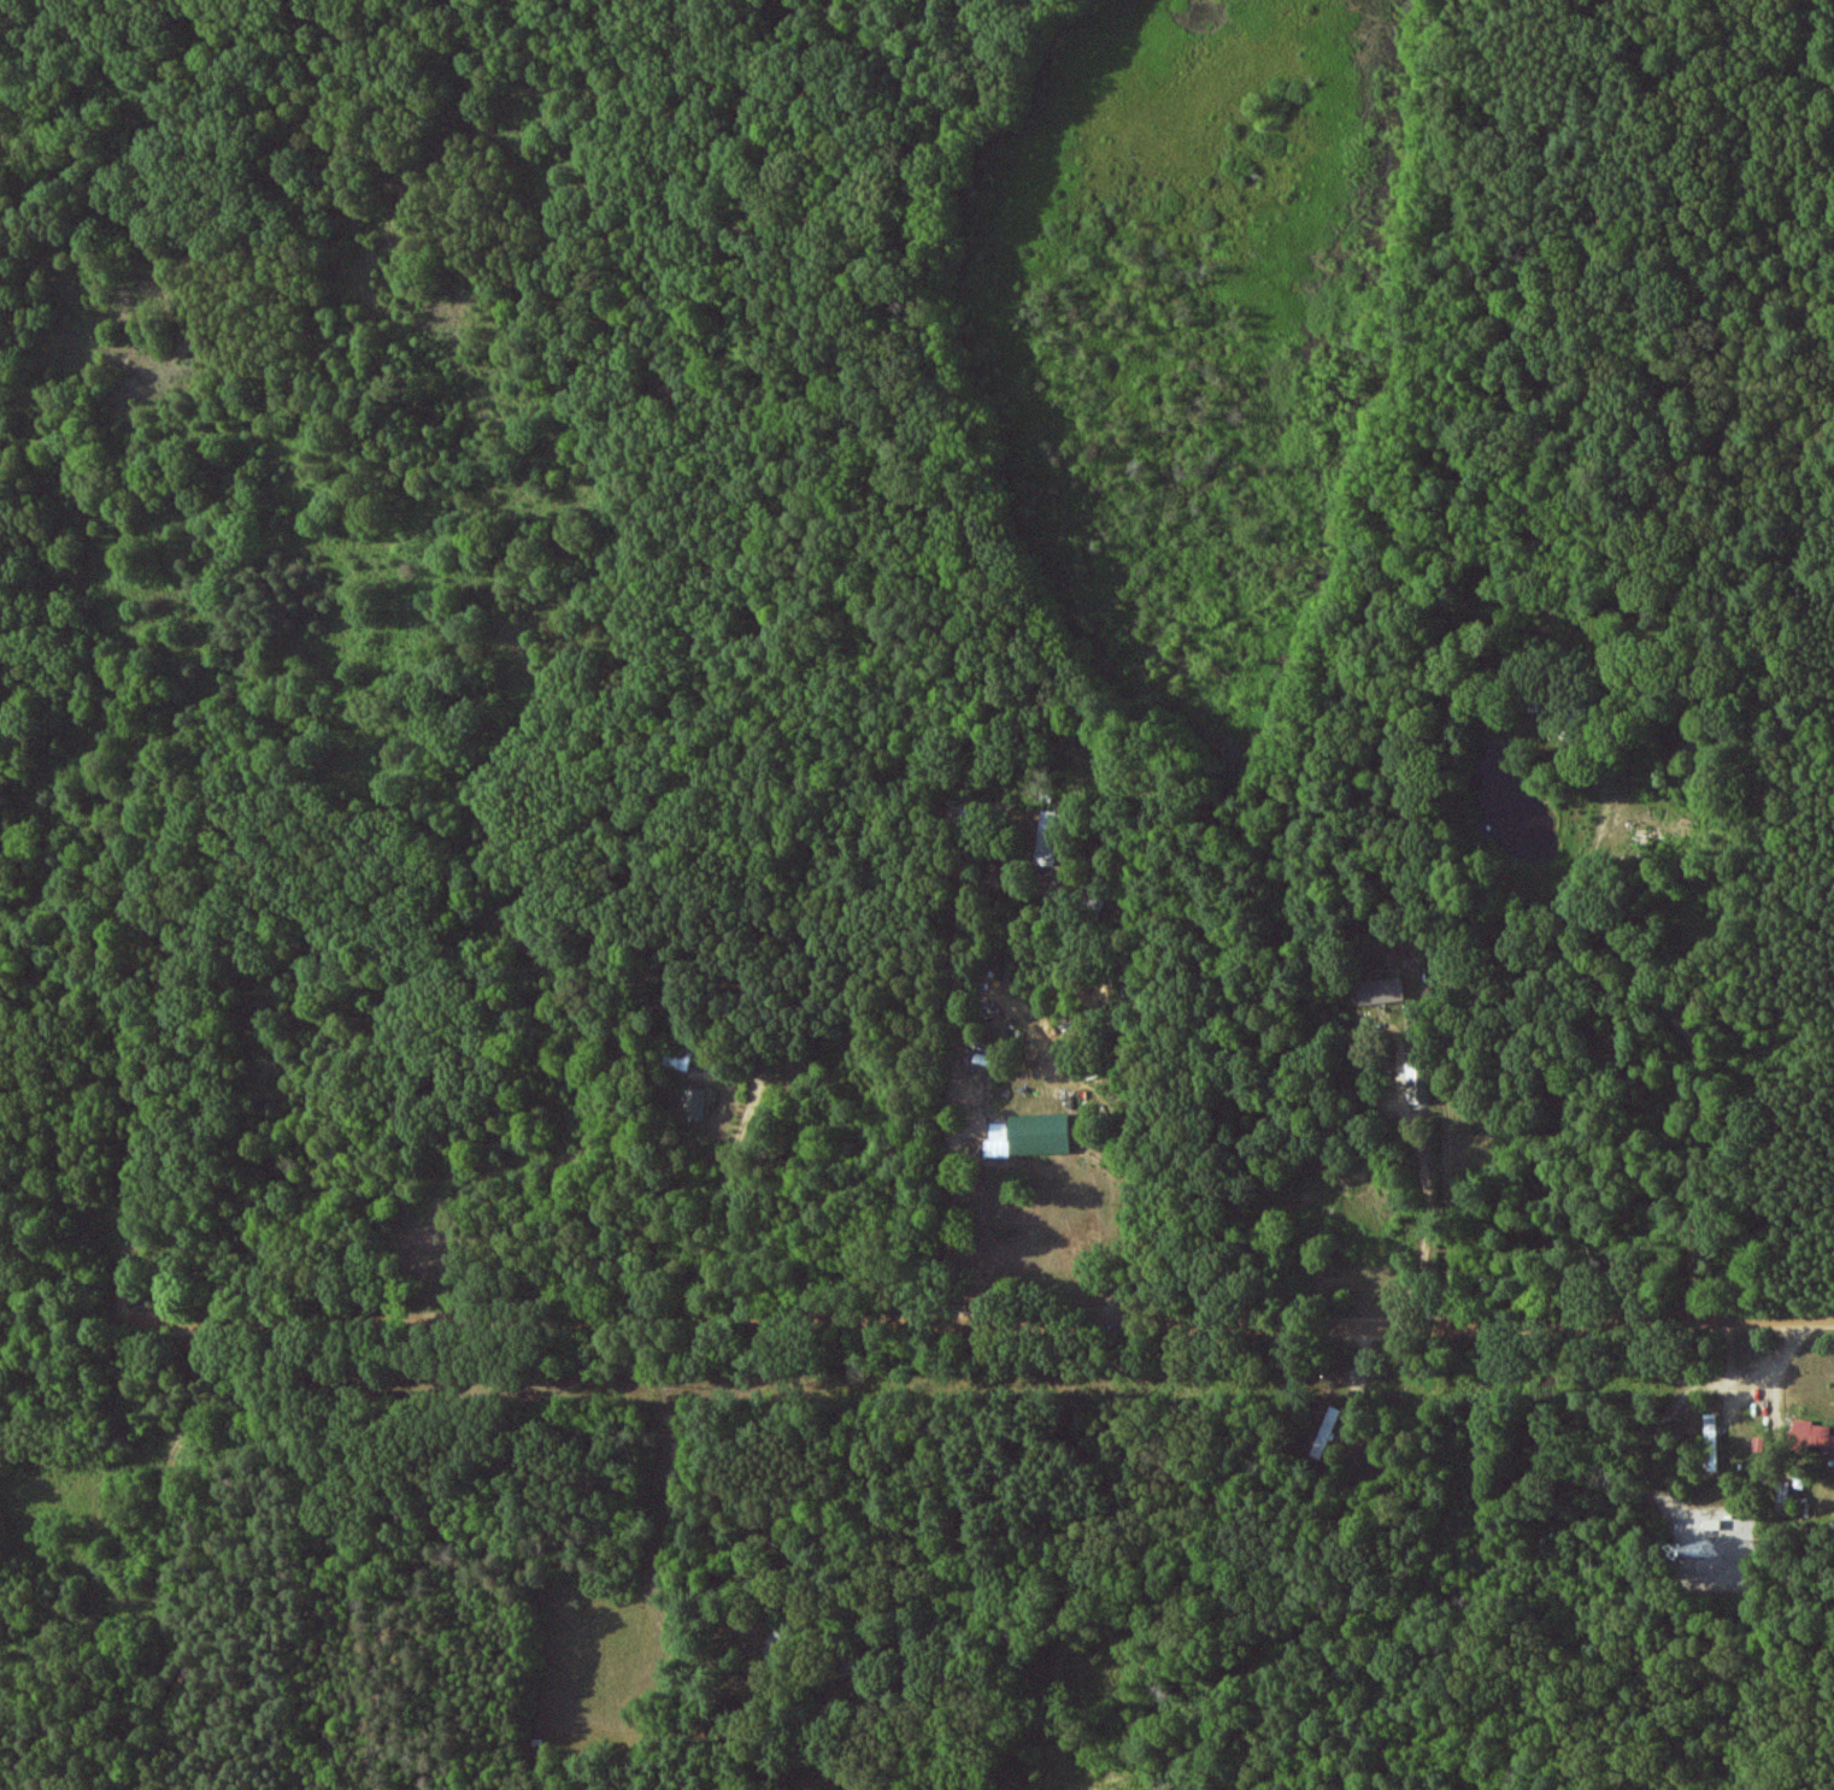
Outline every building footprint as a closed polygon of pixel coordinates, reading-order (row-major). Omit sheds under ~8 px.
[(1052,866),(1057,812),(1040,810),(1035,864),(1052,866)] [(1406,1001),(1404,977),(1359,981),(1362,1005),(1406,1001)] [(1409,1103),(1431,1102),(1430,1061),(1408,1061),(1409,1103)] [(1071,1154),(1071,1114),(1010,1115),(1010,1123),(991,1123),(991,1139),(985,1139),(986,1155),(1071,1154)] [(1312,1456),(1324,1460),(1339,1409),(1327,1405),(1312,1456)] [(1793,1444),(1823,1446),(1823,1453),(1833,1454),(1833,1436),(1832,1436),(1832,1424),(1794,1422),(1793,1444)]
